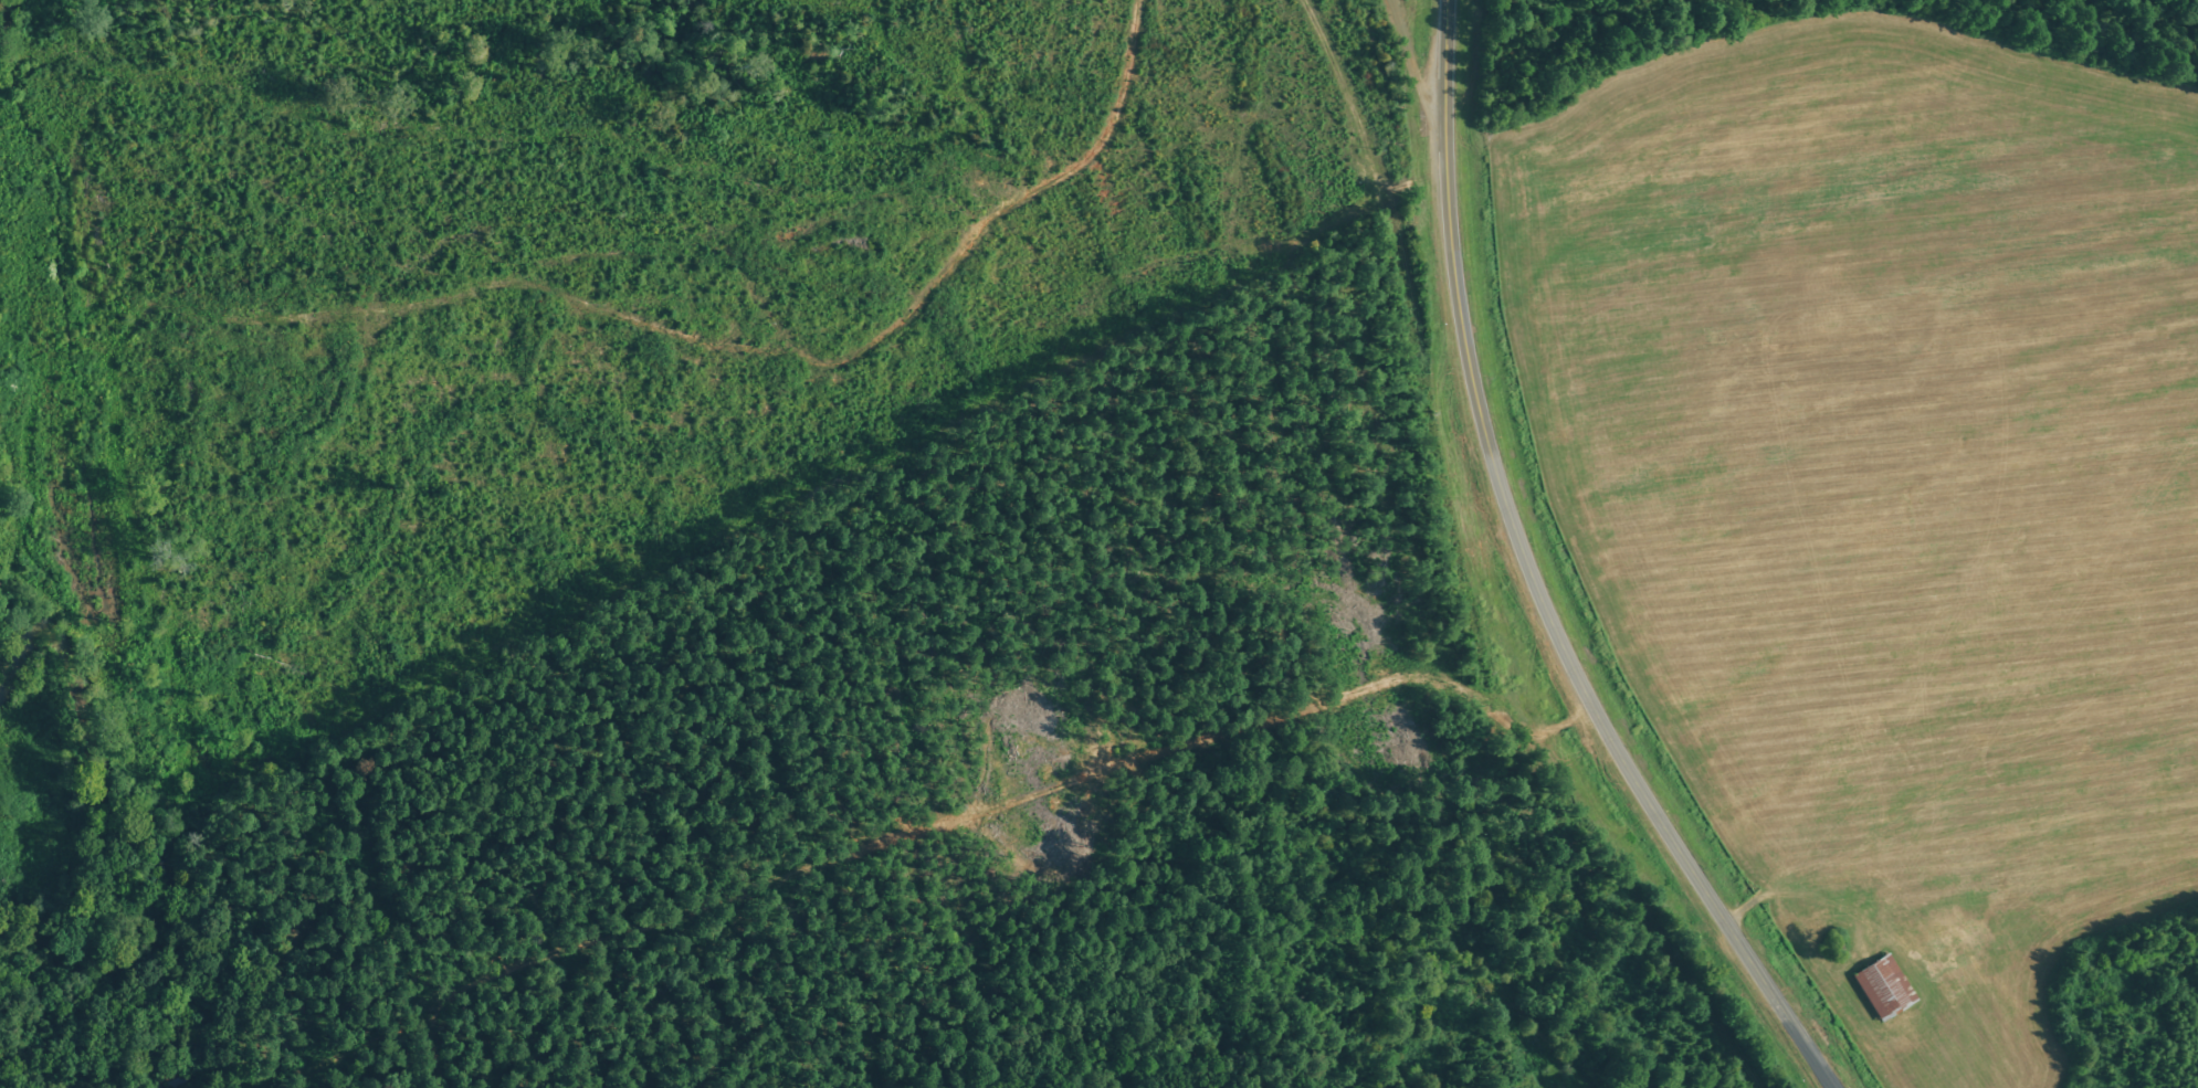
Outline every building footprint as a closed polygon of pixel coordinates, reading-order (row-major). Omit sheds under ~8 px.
[(1856,975),(1882,1020),(1918,999),(1892,954),(1856,975)]
